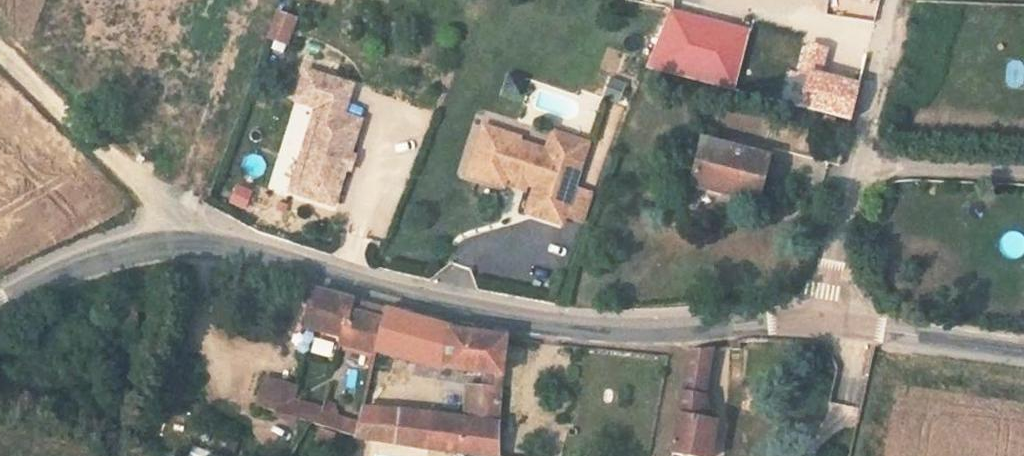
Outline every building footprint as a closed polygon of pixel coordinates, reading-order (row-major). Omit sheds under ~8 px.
[(734,91),(750,28),(664,7),(648,70),(734,91)] [(289,21),(274,15),(266,39),(280,44),(289,21)] [(1013,85),(1023,83),(1023,75),(1022,62),(1010,64),(1013,85)] [(352,83),(304,69),(295,100),(316,106),(295,180),(322,188),(325,179),(342,184),(348,164),(344,163),(347,153),(350,154),(361,117),(343,112),(352,83)] [(850,114),(857,83),(799,70),(792,101),(850,114)] [(607,78),(604,97),(622,100),(625,81),(607,78)] [(292,105),(290,126),(305,127),(308,107),(292,105)] [(496,134),(520,144),(523,138),(524,134),(490,121),(471,169),(480,173),(496,134)] [(593,144),(558,131),(551,149),(523,138),(520,144),(496,134),(480,173),(506,183),(509,174),(518,177),(519,172),(530,176),(528,181),(538,185),(528,209),(563,223),(593,144)] [(692,185),(756,201),(767,158),(703,141),(692,185)] [(350,154),(347,153),(344,163),(348,164),(352,165),(355,156),(350,154)] [(530,176),(519,172),(518,177),(526,188),(528,181),(530,176)] [(322,188),(295,180),(292,191),(337,203),(342,184),(325,179),(322,188)] [(245,210),(253,190),(235,183),(227,203),(245,210)] [(354,364),(366,367),(383,305),(333,293),(319,289),(302,334),(359,347),(354,364)] [(406,310),(383,305),(366,367),(379,369),(384,355),(405,358),(412,323),(406,310)] [(405,358),(433,362),(440,328),(425,325),(412,323),(405,358)] [(440,328),(433,362),(493,371),(499,338),(440,328)] [(310,354),(330,358),(334,342),(314,337),(310,354)] [(668,455),(704,455),(707,435),(699,430),(711,351),(698,352),(685,354),(668,455)] [(251,405),(276,411),(284,385),(257,379),(251,405)] [(451,404),(487,409),(491,388),(455,381),(451,404)] [(349,428),(412,443),(420,414),(357,400),(349,428)] [(484,429),(487,409),(451,404),(448,420),(484,429)] [(480,455),(484,429),(448,420),(420,414),(412,443),(443,450),(480,455)]
